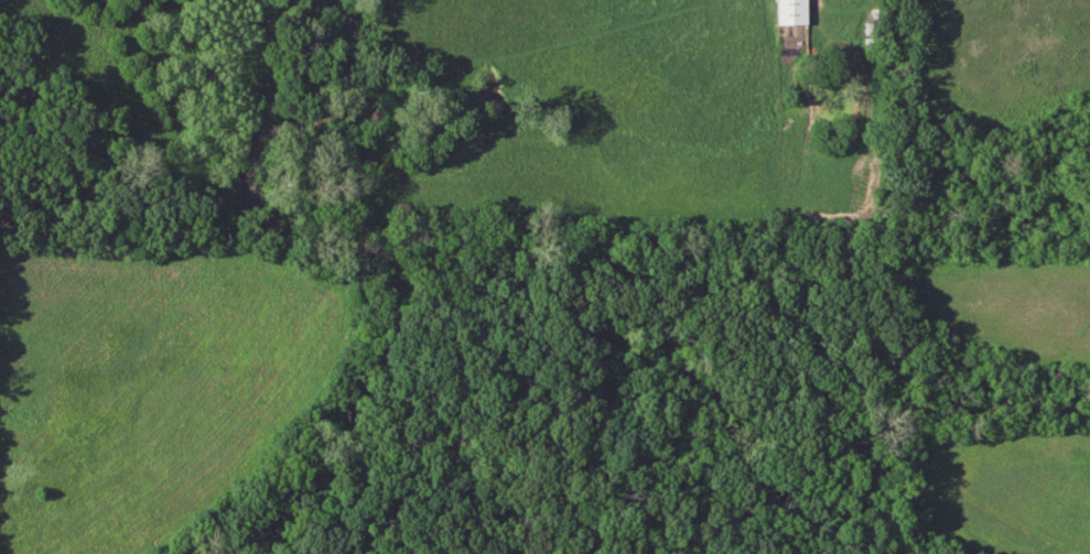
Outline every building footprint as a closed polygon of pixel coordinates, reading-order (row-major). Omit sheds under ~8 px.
[(804,25),(804,0),(773,0),(773,25),(804,25)]
